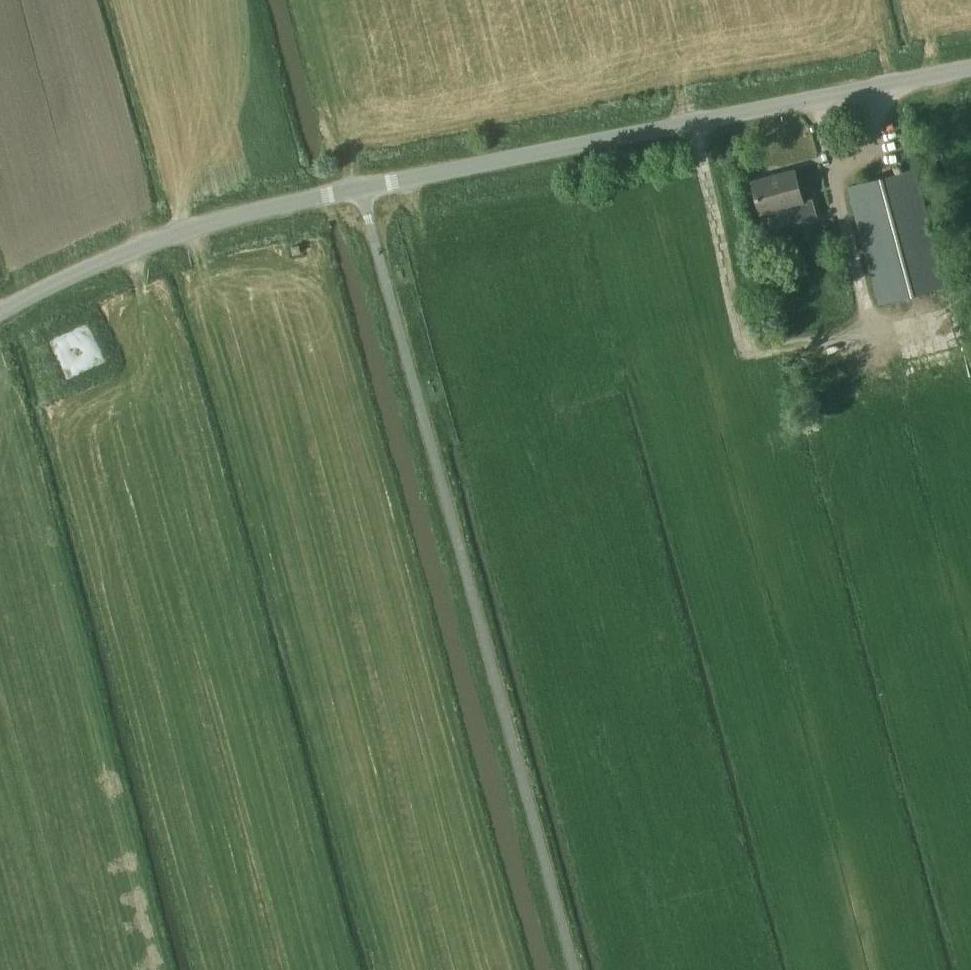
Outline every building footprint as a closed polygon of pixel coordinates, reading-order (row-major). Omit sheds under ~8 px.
[(878,303),(946,285),(915,168),(847,187),(878,303)] [(797,221),(817,216),(812,198),(802,200),(794,169),(751,181),(759,213),(793,204),(797,221)]
